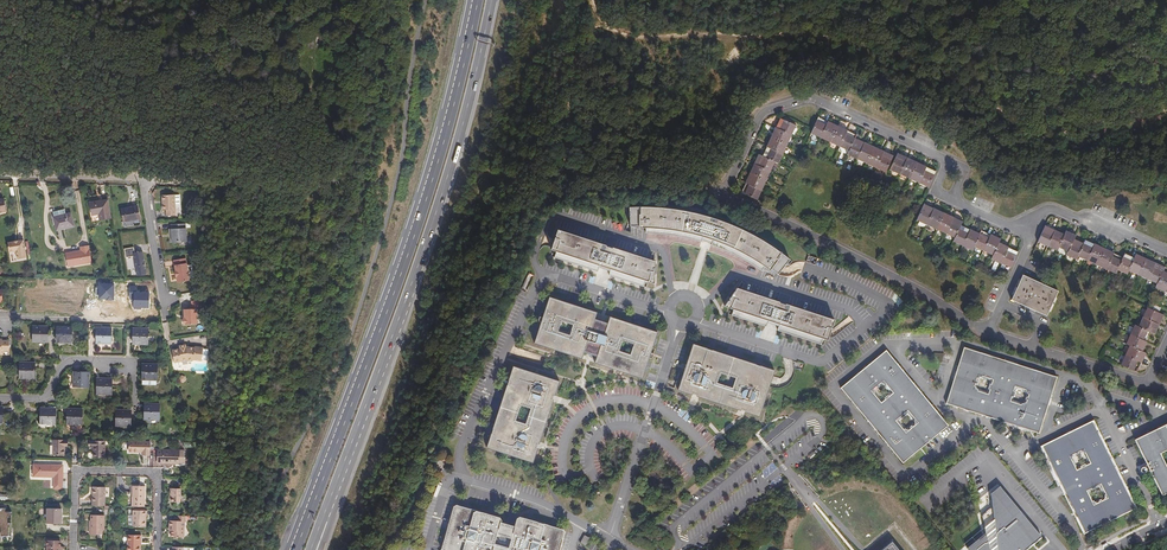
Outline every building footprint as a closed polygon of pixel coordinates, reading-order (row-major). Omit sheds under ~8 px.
[(760,157),(771,162),(775,164),(793,126),(778,119),(760,157)] [(847,152),(852,141),(853,138),(816,121),(810,135),(847,152)] [(889,158),(852,141),(847,152),(845,156),(882,173),(889,158)] [(771,162),(760,157),(757,155),(739,193),(754,199),(771,162)] [(926,188),(932,173),(895,156),(888,171),(926,188)] [(174,215),(173,195),(160,196),(161,202),(161,211),(164,211),(165,216),(174,215)] [(108,218),(105,200),(99,201),(88,203),(90,216),(96,215),(97,220),(108,218)] [(953,238),(958,226),(959,224),(922,206),(915,221),(953,238)] [(63,213),(61,207),(50,210),(51,216),(55,229),(71,224),(67,211),(63,213)] [(139,220),(136,207),(121,209),(123,223),(139,220)] [(776,274),(788,259),(779,253),(770,246),(761,241),(750,235),(735,228),(721,222),(708,218),(696,215),(681,211),(667,209),(657,208),(627,208),(628,217),(628,227),(637,227),(637,229),(643,229),(643,234),(654,234),(661,235),(671,236),(678,238),(689,240),(699,242),(700,241),(705,243),(709,244),(709,245),(716,248),(722,250),(729,254),(736,257),(746,263),(754,267),(760,271),(763,267),(768,270),(769,269),(776,274)] [(184,240),(183,224),(169,225),(169,229),(167,229),(167,234),(170,234),(170,243),(183,242),(184,240)] [(977,235),(958,226),(953,238),(951,242),(970,251),(972,247),(977,235)] [(1056,248),(1061,237),(1043,229),(1036,243),(1054,251),(1056,248)] [(608,272),(607,276),(641,287),(643,286),(644,280),(647,281),(647,282),(653,284),(653,262),(556,231),(549,251),(554,253),(552,259),(596,273),(597,268),(608,272)] [(978,232),(977,235),(972,247),(991,256),(997,244),(998,241),(978,232)] [(1062,234),(1061,237),(1056,248),(1066,253),(1071,242),(1072,239),(1062,234)] [(25,259),(22,241),(6,244),(8,253),(12,253),(15,255),(16,260),(25,259)] [(1071,242),(1066,253),(1064,256),(1074,260),(1075,257),(1080,246),(1071,242)] [(1082,242),(1080,246),(1075,257),(1114,274),(1116,270),(1120,260),(1082,242)] [(66,265),(90,261),(87,244),(78,245),(79,249),(63,252),(66,265)] [(1014,253),(997,244),(991,256),(990,260),(1007,268),(1014,253)] [(135,274),(145,273),(141,250),(133,251),(132,246),(123,247),(124,256),(132,255),(135,274)] [(1122,256),(1120,260),(1116,270),(1125,275),(1126,271),(1131,261),(1122,256)] [(1131,261),(1126,271),(1155,284),(1160,274),(1161,270),(1133,257),(1131,261)] [(187,280),(184,259),(172,261),(173,277),(175,277),(176,282),(187,280)] [(1160,274),(1155,284),(1153,288),(1166,294),(1166,277),(1160,274)] [(1021,275),(1010,299),(1045,315),(1056,292),(1021,275)] [(764,327),(766,323),(777,326),(776,330),(819,344),(821,338),(826,340),(833,319),(735,288),(723,307),(729,309),(730,307),(732,308),(730,316),(764,327)] [(539,319),(538,321),(538,323),(540,324),(534,345),(581,361),(583,354),(596,358),(594,364),(641,379),(648,359),(650,359),(652,357),(652,355),(650,354),(656,333),(609,318),(607,324),(594,320),(596,314),(548,299),(542,319),(540,318),(539,319)] [(199,309),(199,301),(190,301),(190,309),(183,310),(183,318),(181,318),(182,324),(195,323),(195,309),(199,309)] [(1149,305),(1147,310),(1157,314),(1159,310),(1149,305)] [(1159,315),(1157,314),(1147,310),(1145,309),(1136,327),(1148,333),(1150,334),(1159,315)] [(1125,345),(1129,347),(1139,351),(1148,333),(1136,327),(1134,326),(1125,345)] [(45,342),(45,327),(31,327),(31,342),(45,342)] [(70,343),(70,327),(55,327),(54,343),(70,343)] [(109,345),(110,329),(94,329),(94,344),(109,345)] [(146,345),(147,330),(131,330),(131,345),(146,345)] [(773,370),(692,344),(677,391),(758,417),(773,370)] [(199,360),(201,348),(194,347),(193,348),(184,347),(184,346),(179,346),(178,349),(171,350),(173,363),(180,362),(180,361),(186,360),(187,362),(190,362),(193,360),(199,360)] [(1139,351),(1129,347),(1121,365),(1134,372),(1143,353),(1139,351)] [(945,405),(1038,435),(1056,379),(963,350),(945,405)] [(840,389),(902,465),(947,427),(885,352),(840,389)] [(548,357),(544,359),(542,366),(544,372),(553,375),(557,360),(548,357)] [(33,366),(17,366),(17,381),(33,381),(33,366)] [(155,381),(155,368),(140,368),(140,381),(155,381)] [(558,382),(513,368),(487,449),(533,463),(558,382)] [(679,372),(673,370),(669,381),(675,383),(679,372)] [(87,388),(87,373),(72,373),(72,388),(87,388)] [(110,395),(110,379),(95,379),(95,395),(110,395)] [(158,420),(158,405),(143,404),(143,420),(158,420)] [(54,424),(54,409),(39,409),(39,424),(54,424)] [(80,425),(80,410),(65,410),(65,425),(80,425)] [(129,426),(130,411),(115,411),(115,426),(129,426)] [(1082,535),(1135,510),(1092,422),(1039,448),(1082,535)] [(1133,442),(1146,467),(1141,469),(1139,471),(1140,474),(1141,475),(1144,475),(1148,472),(1160,497),(1166,494),(1166,467),(1165,468),(1159,455),(1166,451),(1166,425),(1133,442)] [(65,446),(64,441),(52,441),(53,455),(62,455),(62,451),(61,446),(65,446)] [(103,459),(103,442),(92,441),(91,459),(97,459),(103,459)] [(148,457),(148,443),(127,443),(127,453),(133,453),(140,453),(140,457),(148,457)] [(183,462),(182,452),(177,452),(176,451),(155,451),(155,462),(160,462),(166,462),(166,464),(176,464),(176,462),(183,462)] [(61,477),(61,465),(31,465),(31,477),(51,477),(51,488),(61,488),(61,477)] [(130,486),(130,508),(141,508),(141,500),(143,500),(143,496),(144,486),(130,486)] [(91,494),(91,506),(101,507),(103,507),(103,487),(91,487),(91,494)] [(998,488),(989,496),(991,508),(980,516),(984,533),(965,549),(966,549),(1025,549),(1040,538),(998,488)] [(178,503),(179,489),(169,489),(169,496),(169,503),(178,503)] [(564,533),(562,529),(519,517),(516,519),(514,526),(501,522),(501,521),(500,518),(457,506),(453,508),(442,548),(441,549),(559,549),(564,533)] [(13,538),(13,523),(8,523),(8,515),(12,515),(12,511),(7,511),(7,507),(0,507),(0,538),(13,538)] [(60,517),(60,509),(45,509),(45,524),(59,524),(60,517)] [(144,518),(144,511),(132,511),(131,527),(143,527),(144,518)] [(102,530),(102,515),(91,515),(91,522),(89,522),(89,534),(96,534),(96,538),(100,538),(100,530),(102,530)] [(184,521),(184,517),(177,517),(177,521),(175,521),(174,525),(170,526),(170,530),(170,537),(181,537),(181,522),(184,521)] [(139,536),(127,535),(127,549),(137,549),(137,546),(137,542),(139,542),(139,536)] [(589,537),(584,535),(580,543),(585,545),(589,537)] [(890,540),(879,549),(899,549),(890,540)] [(59,541),(43,541),(43,547),(44,547),(44,549),(59,549),(59,541)]
